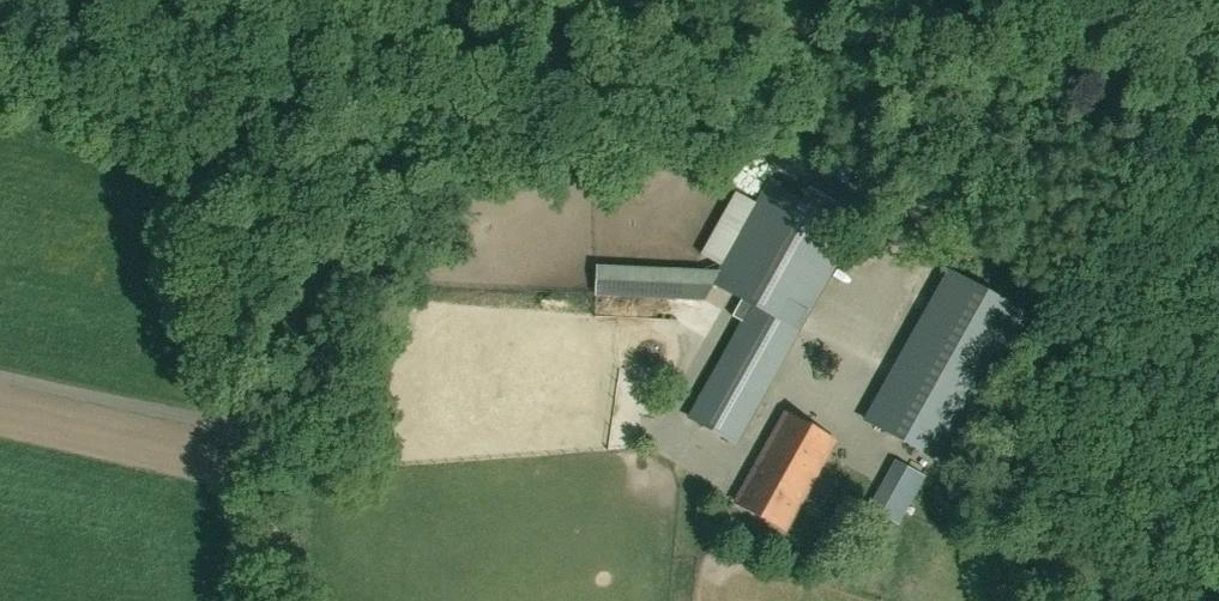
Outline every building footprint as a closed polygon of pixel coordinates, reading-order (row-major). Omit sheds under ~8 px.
[(734,443),(852,231),(768,184),(712,283),(741,299),(732,316),(743,322),(690,418),(734,443)] [(592,265),(592,296),(708,297),(708,267),(592,265)] [(946,266),(864,412),(939,454),(1021,308),(946,266)] [(784,530),(834,441),(786,414),(736,503),(784,530)] [(867,511),(901,524),(921,471),(887,458),(867,511)] [(963,478),(944,480),(947,497),(966,494),(963,478)]
